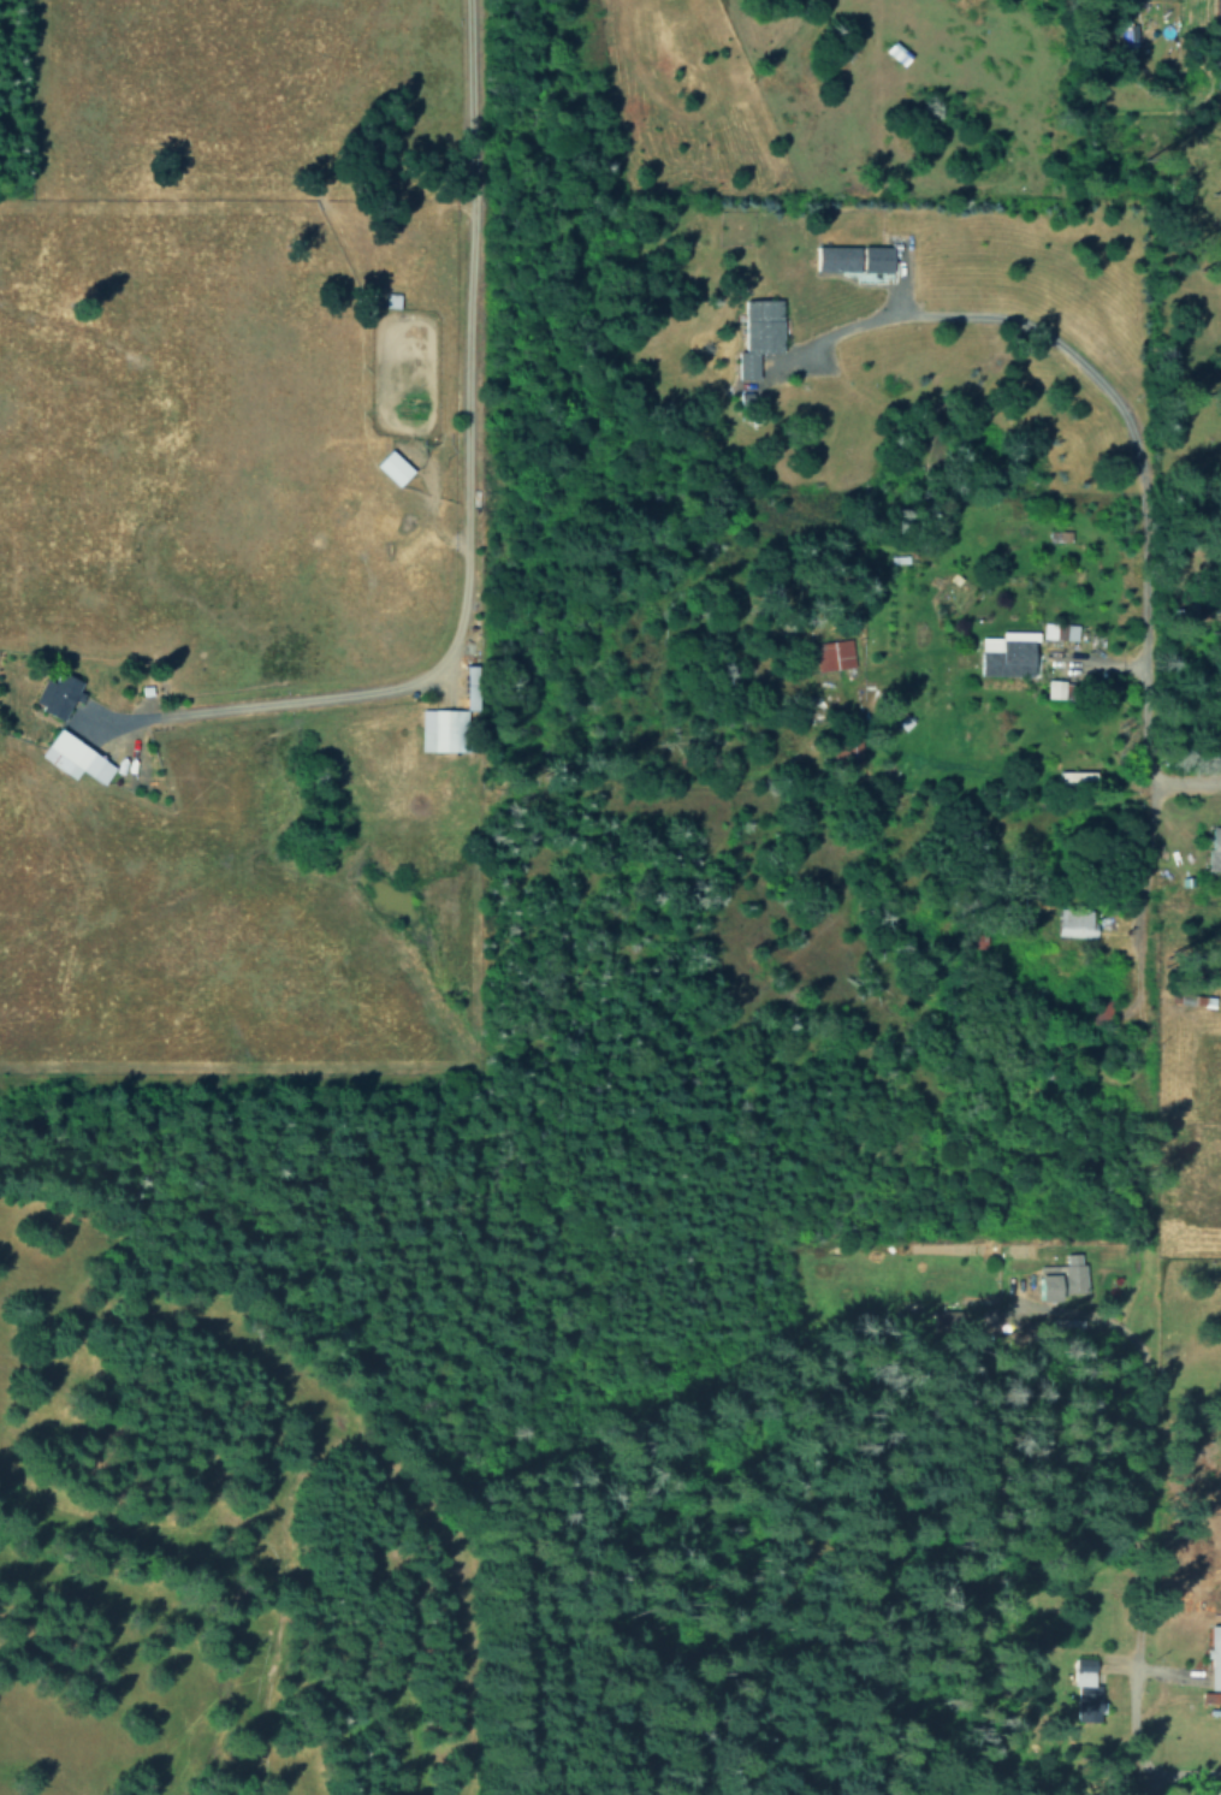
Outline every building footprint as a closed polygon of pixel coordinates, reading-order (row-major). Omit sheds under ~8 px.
[(810,247),(810,272),(887,273),(884,247),(810,247)] [(746,298),(749,359),(735,360),(741,398),(767,398),(770,359),(795,366),(794,342),(793,301),(746,298)] [(371,465),(394,486),(408,470),(385,449),(371,465)] [(948,571),(943,580),(952,586),(958,579),(948,571)] [(1036,620),(1036,638),(1074,641),(1074,623),(1036,620)] [(816,641),(847,636),(849,667),(813,673),(808,642),(816,641)] [(973,650),(976,676),(1025,676),(1026,656),(1027,639),(996,638),(995,650),(973,650)] [(41,679),(28,706),(59,720),(68,701),(72,703),(81,684),(55,671),(49,683),(41,679)] [(1039,677),(1038,698),(1057,699),(1059,679),(1039,677)] [(417,751),(450,752),(450,729),(464,729),(465,702),(461,702),(461,710),(417,709),(417,751)] [(35,756),(70,779),(76,770),(99,785),(111,767),(52,729),(35,756)] [(1091,783),(1090,771),(1054,772),(1055,784),(1091,783)] [(1206,827),(1204,871),(1215,871),(1215,861),(1220,861),(1220,828),(1206,827)] [(1053,936),(1091,937),(1092,920),(1088,920),(1088,909),(1054,908),(1053,936)] [(1031,1266),(1031,1301),(1049,1301),(1050,1292),(1083,1290),(1078,1252),(1065,1252),(1062,1266),(1031,1266)] [(1206,1628),(1206,1650),(1205,1650),(1204,1689),(1220,1689),(1220,1628),(1206,1628)] [(1091,1684),(1092,1658),(1069,1658),(1069,1686),(1073,1686),(1072,1721),(1096,1722),(1097,1684),(1091,1684)]
